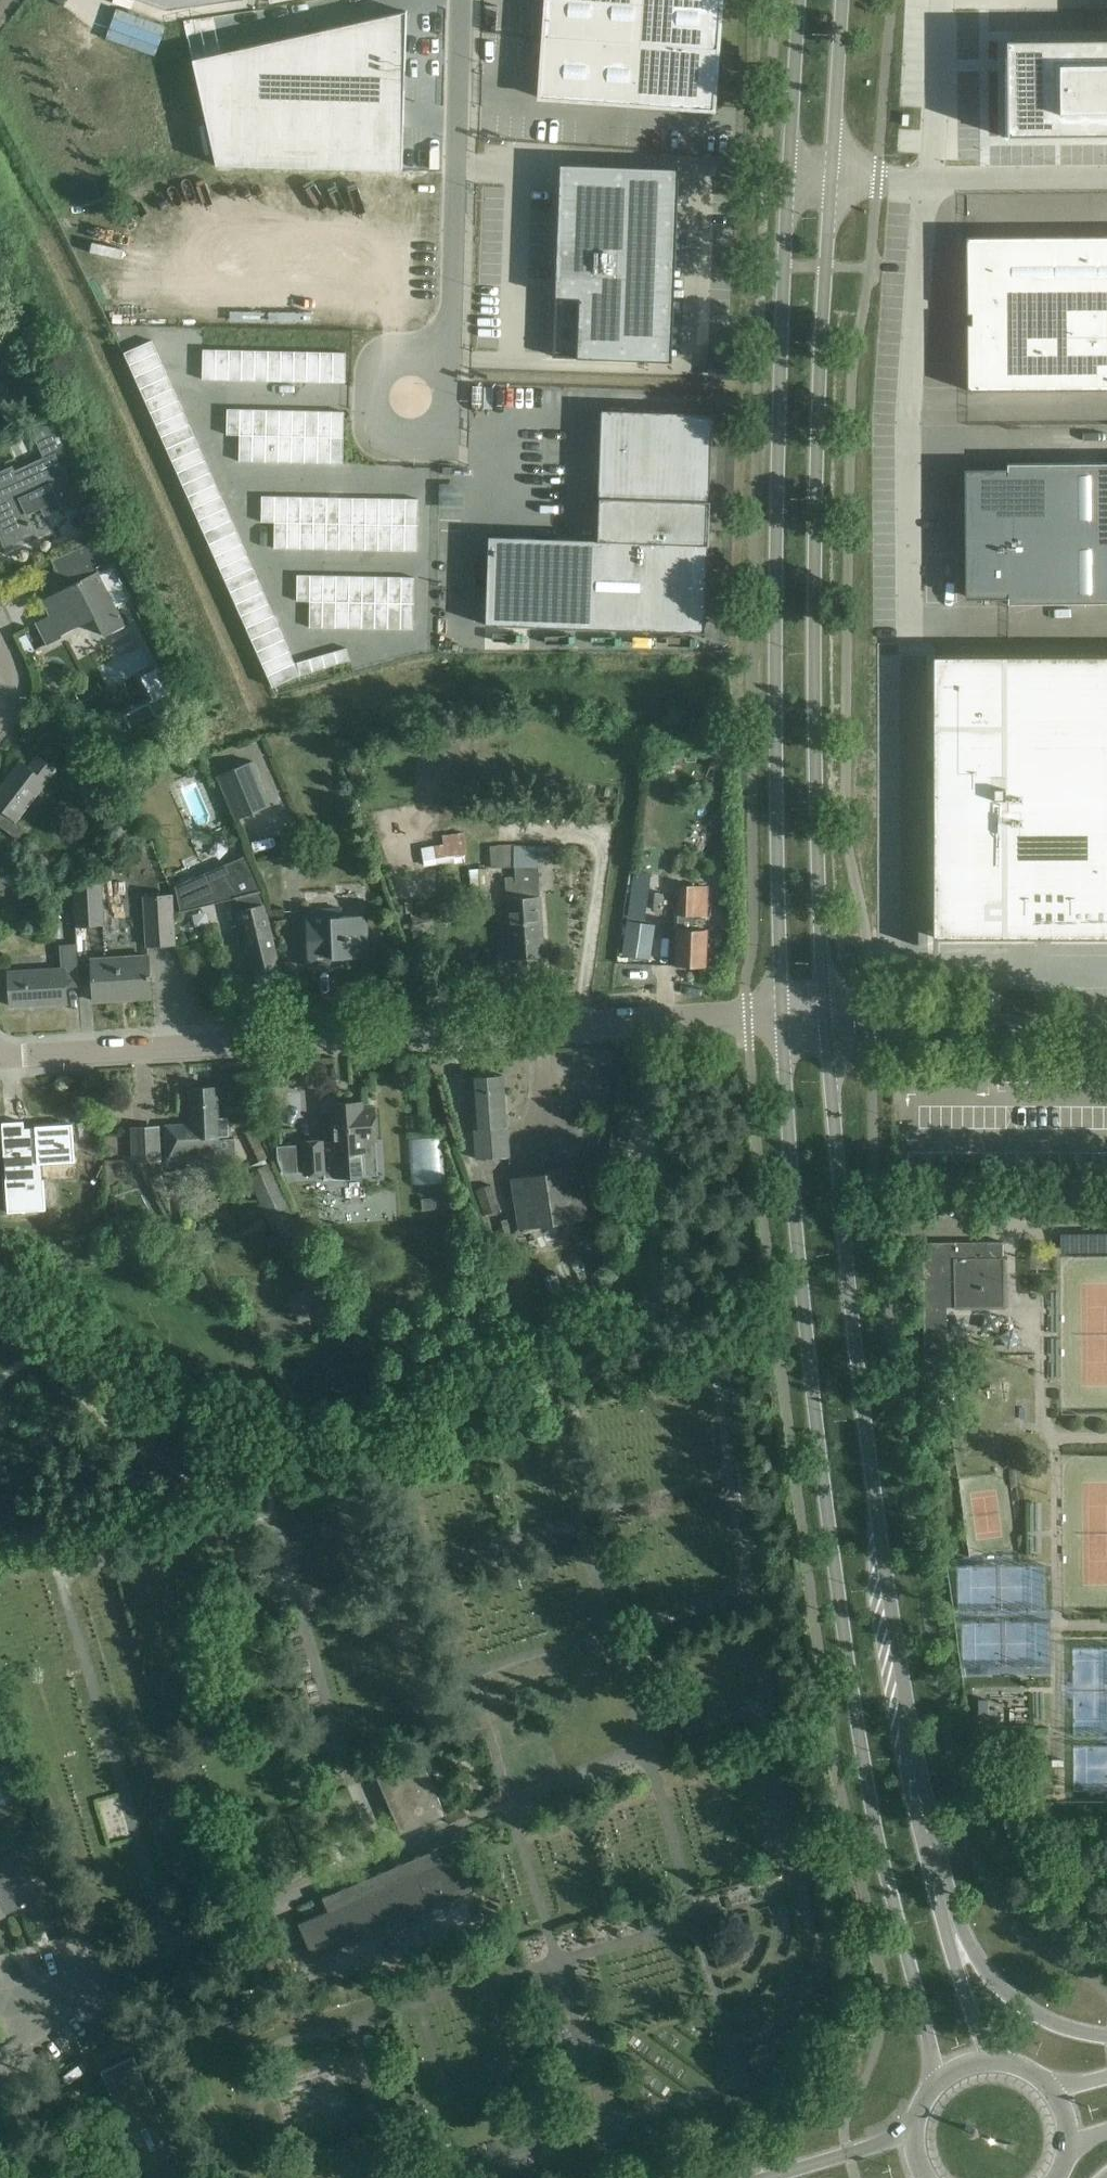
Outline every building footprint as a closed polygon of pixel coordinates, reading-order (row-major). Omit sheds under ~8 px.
[(167,10),(236,0),(140,0),(167,10)] [(539,100),(713,112),(721,0),(546,0),(539,100)] [(407,11),(192,59),(216,165),(402,170),(407,11)] [(1006,40),(1007,136),(1106,136),(1106,39),(1006,40)] [(200,134),(129,145),(131,162),(203,151),(200,134)] [(560,164),(553,356),(653,360),(653,361),(671,361),(679,168),(660,168),(560,164)] [(966,237),(967,304),(971,303),(971,324),(967,324),(967,391),(1106,390),(1106,236),(1104,236),(966,237)] [(151,340),(124,353),(129,365),(157,352),(151,340)] [(203,349),(202,380),(215,380),(216,350),(203,349)] [(216,350),(215,380),(228,380),(229,350),(216,350)] [(229,350),(228,380),(241,381),(242,350),(229,350)] [(242,350),(241,381),(254,381),(255,351),(242,350)] [(255,351),(254,381),(267,381),(268,351),(255,351)] [(268,351),(267,381),(280,381),(281,351),(268,351)] [(281,351),(280,381),(293,382),(294,351),(281,351)] [(294,351),(293,382),(306,382),(307,352),(294,351)] [(157,352),(129,365),(134,376),(162,364),(157,352)] [(307,352),(306,382),(319,382),(320,352),(307,352)] [(320,352),(319,382),(332,383),(333,352),(320,352)] [(333,352),(332,383),(345,383),(346,353),(333,352)] [(162,364),(134,376),(140,388),(167,376),(162,364)] [(167,376),(140,388),(145,400),(173,388),(167,376)] [(9,398),(2,381),(0,382),(0,402),(9,398)] [(173,388),(145,400),(150,412),(178,400),(173,388)] [(178,400),(150,412),(155,424),(183,412),(178,400)] [(227,409),(226,435),(239,435),(240,409),(227,409)] [(240,409),(239,435),(252,436),(253,410),(240,409)] [(253,410),(252,436),(265,436),(266,410),(253,410)] [(266,410),(265,436),(278,436),(279,410),(266,410)] [(279,410),(278,436),(291,436),(292,410),(279,410)] [(292,410),(291,436),(304,437),(305,411),(292,410)] [(488,536),(485,625),(704,633),(707,545),(708,545),(710,502),(709,502),(712,414),(601,410),(598,499),(599,499),(598,540),(488,536)] [(305,411),(304,437),(318,437),(318,411),(305,411)] [(318,411),(318,437),(331,437),(331,411),(318,411)] [(331,411),(331,437),(344,437),(344,412),(331,411)] [(183,412),(155,424),(161,436),(188,423),(183,412)] [(43,459),(8,475),(6,470),(0,473),(0,535),(5,546),(35,533),(27,516),(26,514),(41,507),(45,515),(61,508),(61,510),(78,502),(63,468),(64,468),(78,462),(56,413),(32,424),(47,457),(43,459)] [(188,423),(161,436),(166,448),(194,435),(188,423)] [(194,435),(166,448),(171,459),(199,447),(194,435)] [(239,435),(239,461),(252,462),(252,436),(239,435)] [(252,436),(252,462),(265,462),(265,436),(252,436)] [(265,436),(265,462),(278,462),(278,436),(265,436)] [(278,436),(278,462),(291,463),(291,436),(278,436)] [(291,436),(291,463),(304,463),(304,437),(291,436)] [(304,437),(304,463),(317,463),(318,437),(304,437)] [(318,437),(317,463),(330,463),(331,437),(318,437)] [(331,437),(330,463),(343,464),(344,437),(331,437)] [(199,447),(171,459),(176,471),(204,459),(199,447)] [(204,459),(176,471),(182,483),(209,471),(204,459)] [(965,533),(965,599),(1007,599),(1007,604),(1106,604),(1106,463),(1007,463),(1007,473),(967,473),(967,533),(965,533)] [(209,471),(182,483),(187,495),(215,483),(209,471)] [(215,483),(187,495),(192,507),(220,495),(215,483)] [(220,495),(192,507),(197,519),(225,506),(220,495)] [(261,496),(261,522),(274,522),(275,496),(261,496)] [(275,496),(274,522),(287,523),(288,497),(275,496)] [(288,497),(287,523),(300,523),(301,497),(288,497)] [(301,497),(300,523),(313,523),(314,497),(301,497)] [(314,497),(313,523),(326,523),(327,497),(314,497)] [(327,497),(326,523),(339,524),(340,498),(327,497)] [(340,498),(339,524),(352,524),(353,498),(340,498)] [(353,498),(352,524),(365,524),(366,498),(353,498)] [(366,498),(365,524),(378,524),(379,498),(366,498)] [(379,498),(378,524),(391,525),(392,499),(379,498)] [(392,499),(391,525),(404,525),(405,512),(405,499),(392,499)] [(405,499),(405,512),(418,512),(418,499),(405,499)] [(225,506),(197,519),(203,531),(230,518),(225,506)] [(405,512),(404,525),(418,525),(418,512),(405,512)] [(230,518),(203,531),(208,542),(236,530),(230,518)] [(274,522),(274,548),(287,549),(287,523),(274,522)] [(287,523),(287,549),(300,549),(300,523),(287,523)] [(300,523),(300,549),(313,549),(313,523),(300,523)] [(313,523),(313,549),(326,550),(326,523),(313,523)] [(326,523),(326,550),(339,550),(339,524),(326,523)] [(339,524),(339,550),(352,550),(352,524),(339,524)] [(352,524),(352,550),(365,550),(365,524),(352,524)] [(365,524),(365,550),(378,551),(378,524),(365,524)] [(378,524),(378,551),(391,551),(391,525),(378,524)] [(391,525),(391,551),(404,551),(404,525),(391,525)] [(404,525),(404,551),(417,551),(418,525),(404,525)] [(236,530),(208,542),(213,554),(241,542),(236,530)] [(119,555),(111,535),(78,547),(86,568),(119,555)] [(241,542),(213,554),(218,566),(246,554),(241,542)] [(246,554),(218,566),(224,578),(251,566),(246,554)] [(251,566),(224,578),(229,590),(257,578),(251,566)] [(98,574),(97,571),(91,574),(42,600),(49,615),(35,623),(47,645),(62,637),(61,634),(79,625),(94,617),(104,636),(125,625),(115,607),(128,600),(130,595),(116,569),(111,567),(98,574)] [(297,575),(296,601),(309,601),(310,575),(297,575)] [(310,575),(309,601),(322,602),(323,576),(310,575)] [(323,576),(322,602),(335,602),(336,576),(323,576)] [(336,576),(335,602),(348,602),(349,576),(336,576)] [(349,576),(348,602),(362,602),(362,576),(349,576)] [(362,576),(362,602),(375,602),(375,577),(362,576)] [(375,577),(375,602),(388,602),(388,577),(375,577)] [(388,577),(388,602),(401,603),(401,577),(388,577)] [(401,577),(401,603),(414,603),(414,577),(401,577)] [(257,578),(229,590),(234,602),(262,589),(257,578)] [(262,589),(234,602),(239,614),(267,601),(262,589)] [(267,601),(239,614),(245,625),(272,613),(267,601)] [(309,601),(309,627),(322,628),(322,602),(309,601)] [(322,602),(322,628),(335,628),(335,602),(322,602)] [(335,602),(335,628),(348,628),(348,602),(335,602)] [(348,602),(348,628),(361,629),(362,602),(348,602)] [(362,602),(361,629),(374,629),(375,602),(362,602)] [(375,602),(374,629),(387,629),(388,602),(375,602)] [(388,602),(387,629),(400,629),(401,603),(388,602)] [(401,603),(400,629),(413,630),(414,603),(401,603)] [(272,613),(245,625),(250,637),(278,625),(272,613)] [(278,625),(250,637),(255,649),(283,637),(278,625)] [(283,637),(255,649),(261,661),(288,649),(283,637)] [(346,648),(334,652),(338,664),(350,660),(346,648)] [(288,649),(261,661),(272,687),(300,675),(288,649)] [(334,652),(322,655),(325,668),(338,664),(334,652)] [(322,655),(309,659),(313,671),(325,668),(322,655)] [(933,939),(938,939),(1010,939),(1106,939),(1106,656),(933,656),(933,832),(933,912),(933,939)] [(309,659),(297,662),(300,675),(313,671),(309,659)] [(143,677),(154,699),(174,688),(162,666),(143,677)] [(172,690),(123,715),(130,728),(179,703),(172,690)] [(646,752),(646,764),(647,764),(658,765),(658,752),(649,752),(646,752)] [(39,757),(29,769),(20,762),(0,789),(0,809),(1,810),(0,812),(0,825),(18,839),(27,828),(16,819),(45,782),(55,769),(39,757)] [(271,804),(253,761),(217,777),(235,820),(271,804)] [(467,854),(464,832),(442,835),(443,844),(421,847),(424,867),(437,865),(436,858),(467,854)] [(514,844),(490,846),(491,868),(514,867),(514,844)] [(244,856),(205,873),(218,902),(235,898),(241,924),(231,927),(235,942),(245,940),(253,970),(257,969),(262,974),(270,974),(275,968),(279,968),(260,888),(258,889),(244,856)] [(491,907),(489,868),(469,869),(470,890),(481,889),(482,908),(491,907)] [(514,878),(504,879),(508,937),(510,959),(526,957),(544,956),(542,935),(538,876),(538,869),(514,869),(514,878)] [(104,924),(101,873),(88,880),(73,889),(75,927),(104,924)] [(190,880),(174,887),(179,912),(201,906),(190,880)] [(677,944),(676,966),(704,967),(706,930),(694,929),(694,916),(706,917),(707,901),(694,900),(695,885),(679,885),(677,944)] [(174,945),(172,895),(144,897),(146,946),(174,945)] [(332,917),(331,910),(305,911),(308,967),(334,966),(334,959),(368,957),(366,916),(332,917)] [(78,965),(76,944),(62,945),(63,969),(8,973),(10,1006),(66,1003),(65,987),(79,987),(78,965)] [(151,997),(148,956),(90,960),(93,1001),(151,997)] [(710,957),(707,966),(720,971),(724,961),(710,957)] [(489,1159),(509,1157),(503,1075),(470,1077),(471,1089),(476,1159),(489,1159)] [(193,1126),(167,1127),(168,1158),(217,1156),(217,1137),(229,1137),(228,1117),(217,1118),(216,1088),(191,1089),(193,1126)] [(366,1178),(366,1176),(364,1153),(364,1147),(363,1141),(376,1140),(374,1108),(362,1109),(361,1102),(331,1104),(333,1135),(334,1141),(323,1141),(303,1143),(305,1175),(324,1174),(324,1180),(345,1179),(366,1178)] [(23,1122),(2,1123),(4,1150),(5,1150),(8,1199),(7,1199),(7,1200),(7,1213),(45,1210),(45,1198),(44,1183),(40,1183),(38,1164),(57,1163),(56,1146),(73,1145),(72,1125),(35,1127),(35,1137),(24,1137),(23,1122)] [(159,1124),(131,1125),(132,1162),(161,1161),(159,1124)] [(295,1146),(277,1147),(277,1158),(296,1157),(295,1146)] [(306,1249),(268,1166),(252,1173),(289,1257),(306,1249)] [(588,1219),(580,1168),(511,1178),(519,1230),(588,1219)] [(500,1210),(492,1185),(475,1191),(484,1215),(500,1210)] [(435,1197),(421,1198),(422,1211),(436,1210),(435,1197)] [(511,1234),(506,1219),(505,1219),(512,1247),(515,1258),(531,1253),(526,1236),(518,1238),(517,1232),(511,1234)] [(1003,1264),(1002,1242),(922,1243),(923,1308),(924,1371),(948,1371),(947,1307),(1003,1306),(1003,1264)] [(949,1318),(949,1341),(965,1341),(965,1317),(949,1318)] [(958,1349),(958,1372),(976,1371),(976,1349),(958,1349)] [(988,1700),(978,1701),(979,1717),(988,1717),(988,1700)] [(446,1815),(421,1756),(376,1775),(401,1834),(446,1815)] [(10,1764),(0,1769),(0,1805),(24,1793),(10,1764)] [(303,1846),(337,1835),(324,1800),(291,1812),(303,1846)] [(13,1879),(36,1868),(41,1878),(61,1870),(46,1837),(3,1857),(0,1859),(0,1886),(13,1879)] [(328,1911),(299,1924),(313,1958),(327,1953),(462,1896),(475,1890),(461,1857),(463,1856),(462,1854),(461,1855),(405,1879),(402,1880),(329,1911),(328,1911)] [(124,2030),(125,2032),(114,2037),(121,2053),(138,2045),(130,2027),(124,2030)] [(101,2071),(128,2130),(161,2115),(134,2056),(101,2071)] [(161,2115),(128,2130),(150,2177),(175,2177),(187,2172),(161,2115)]
